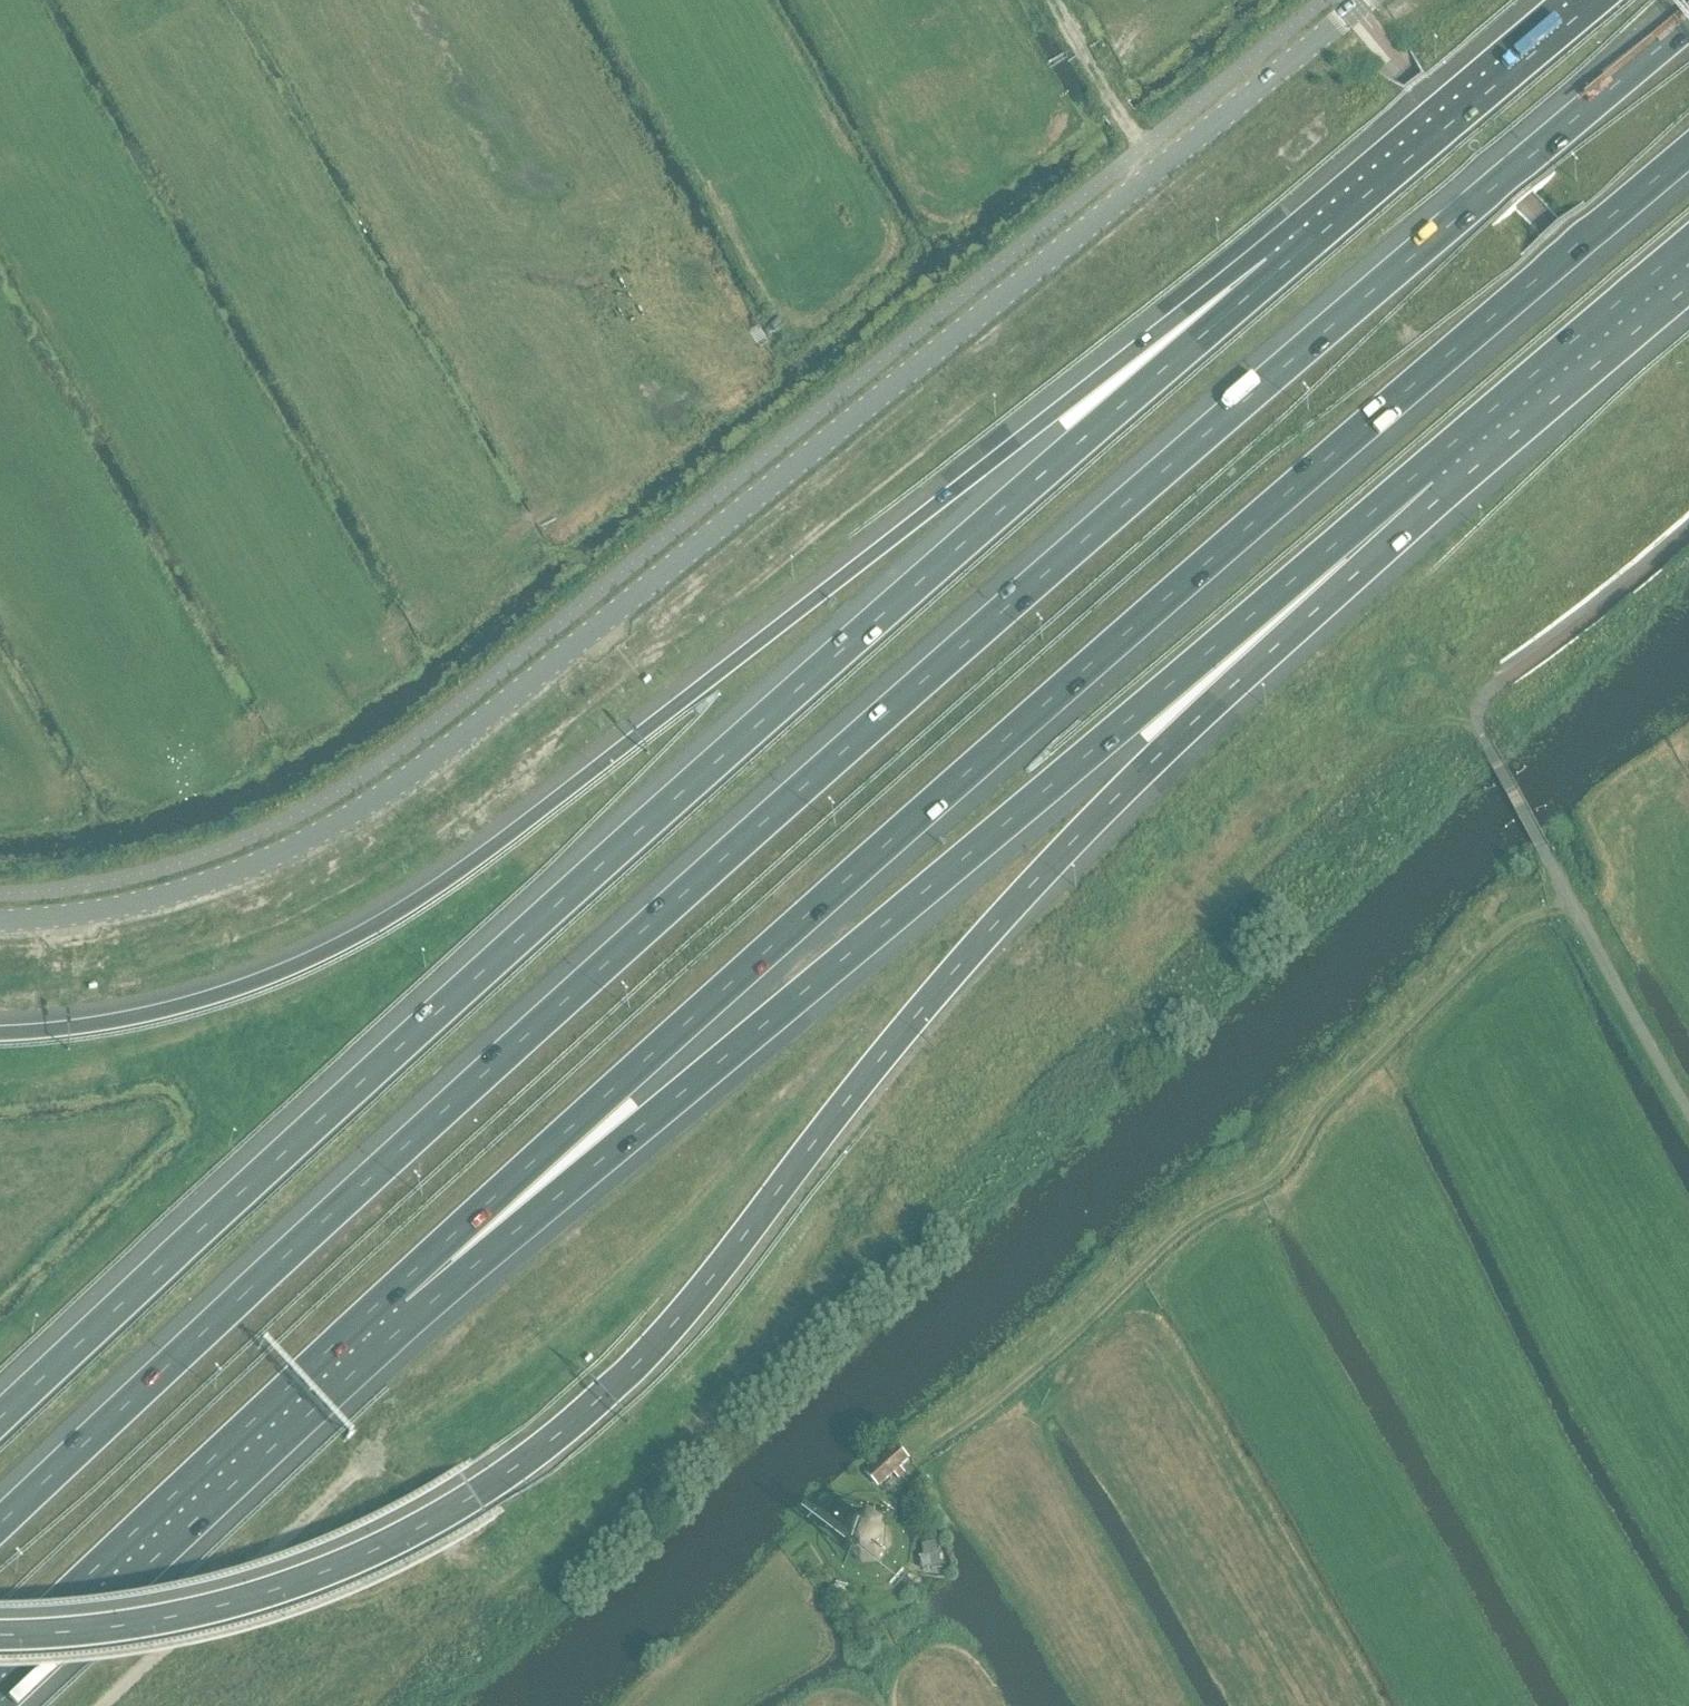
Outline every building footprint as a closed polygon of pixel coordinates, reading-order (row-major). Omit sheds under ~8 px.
[(876,1487),(905,1460),(893,1448),(865,1475),(876,1487)] [(881,1562),(892,1549),(888,1545),(887,1528),(873,1517),(855,1519),(844,1531),(846,1549),(859,1561),(877,1559),(881,1562)] [(935,1525),(923,1528),(925,1541),(928,1540),(929,1541),(939,1538),(938,1530),(936,1530),(935,1525)] [(926,1554),(921,1555),(924,1569),(944,1565),(939,1541),(925,1544),(926,1554)] [(838,1580),(834,1588),(847,1594),(850,1588),(851,1586),(838,1580)] [(847,1620),(853,1615),(846,1606),(839,1611),(847,1620)]
